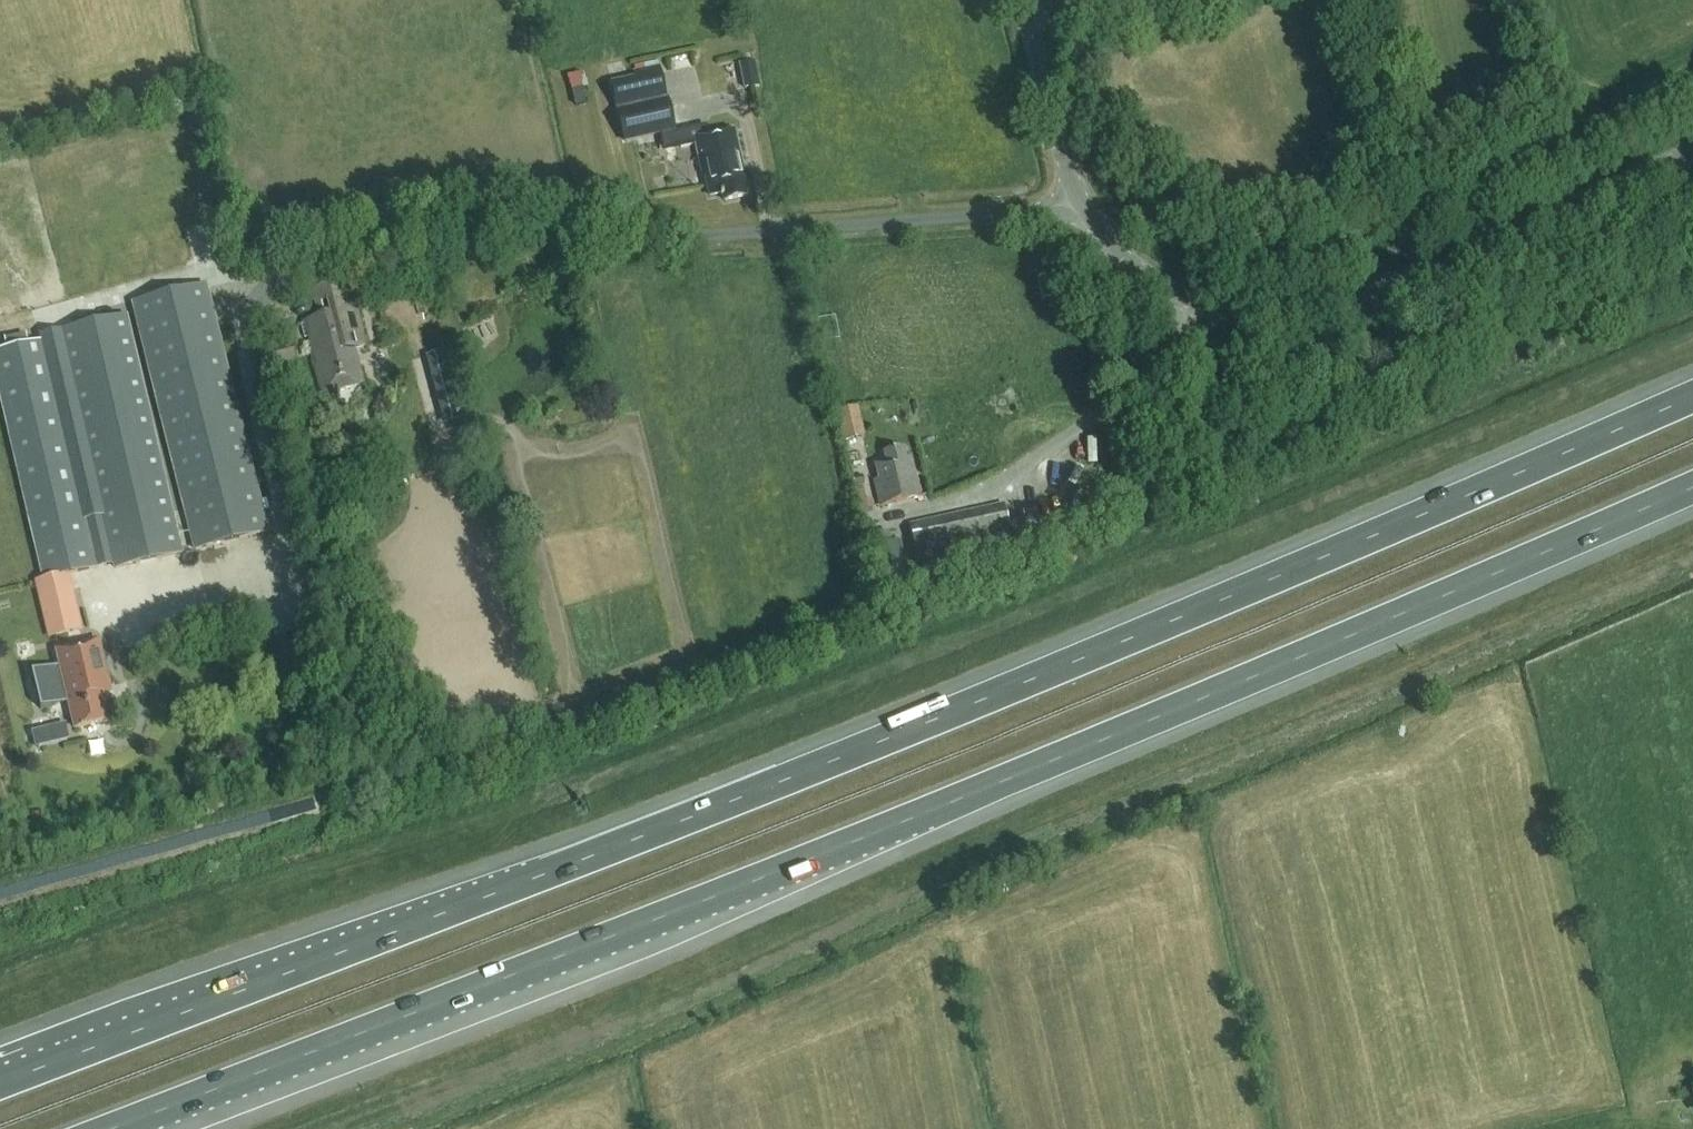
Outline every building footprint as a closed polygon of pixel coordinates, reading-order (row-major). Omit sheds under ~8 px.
[(723,202),(745,198),(737,163),(741,162),(734,131),(706,137),(704,130),(673,137),(672,130),(666,101),(616,112),(622,141),(659,133),(662,148),(693,141),(700,174),(703,173),(708,197),(719,195),(719,198),(722,197),(723,202)] [(303,339),(308,338),(322,395),(365,383),(354,349),(365,346),(349,279),(311,289),(319,318),(304,322),(305,324),(300,325),(303,339)] [(268,533),(206,284),(130,303),(192,552),(268,533)] [(182,554),(126,315),(58,331),(113,570),(182,554)] [(97,568),(44,341),(0,351),(0,400),(42,580),(37,581),(50,637),(81,630),(68,575),(97,568)] [(276,365),(296,360),(291,343),(272,347),(276,365)] [(436,351),(446,420),(465,418),(454,348),(436,351)] [(858,404),(837,408),(843,439),(865,435),(858,404)] [(879,507),(920,498),(911,457),(905,459),(903,449),(882,454),(884,464),(873,466),(877,480),(874,481),(879,507)] [(1004,504),(909,525),(918,566),(949,559),(945,544),(1010,530),(1004,504)] [(68,703),(74,730),(107,722),(98,685),(107,683),(98,643),(56,652),(59,666),(31,673),(40,710),(68,703)] [(32,729),(35,746),(70,738),(67,721),(32,729)]
